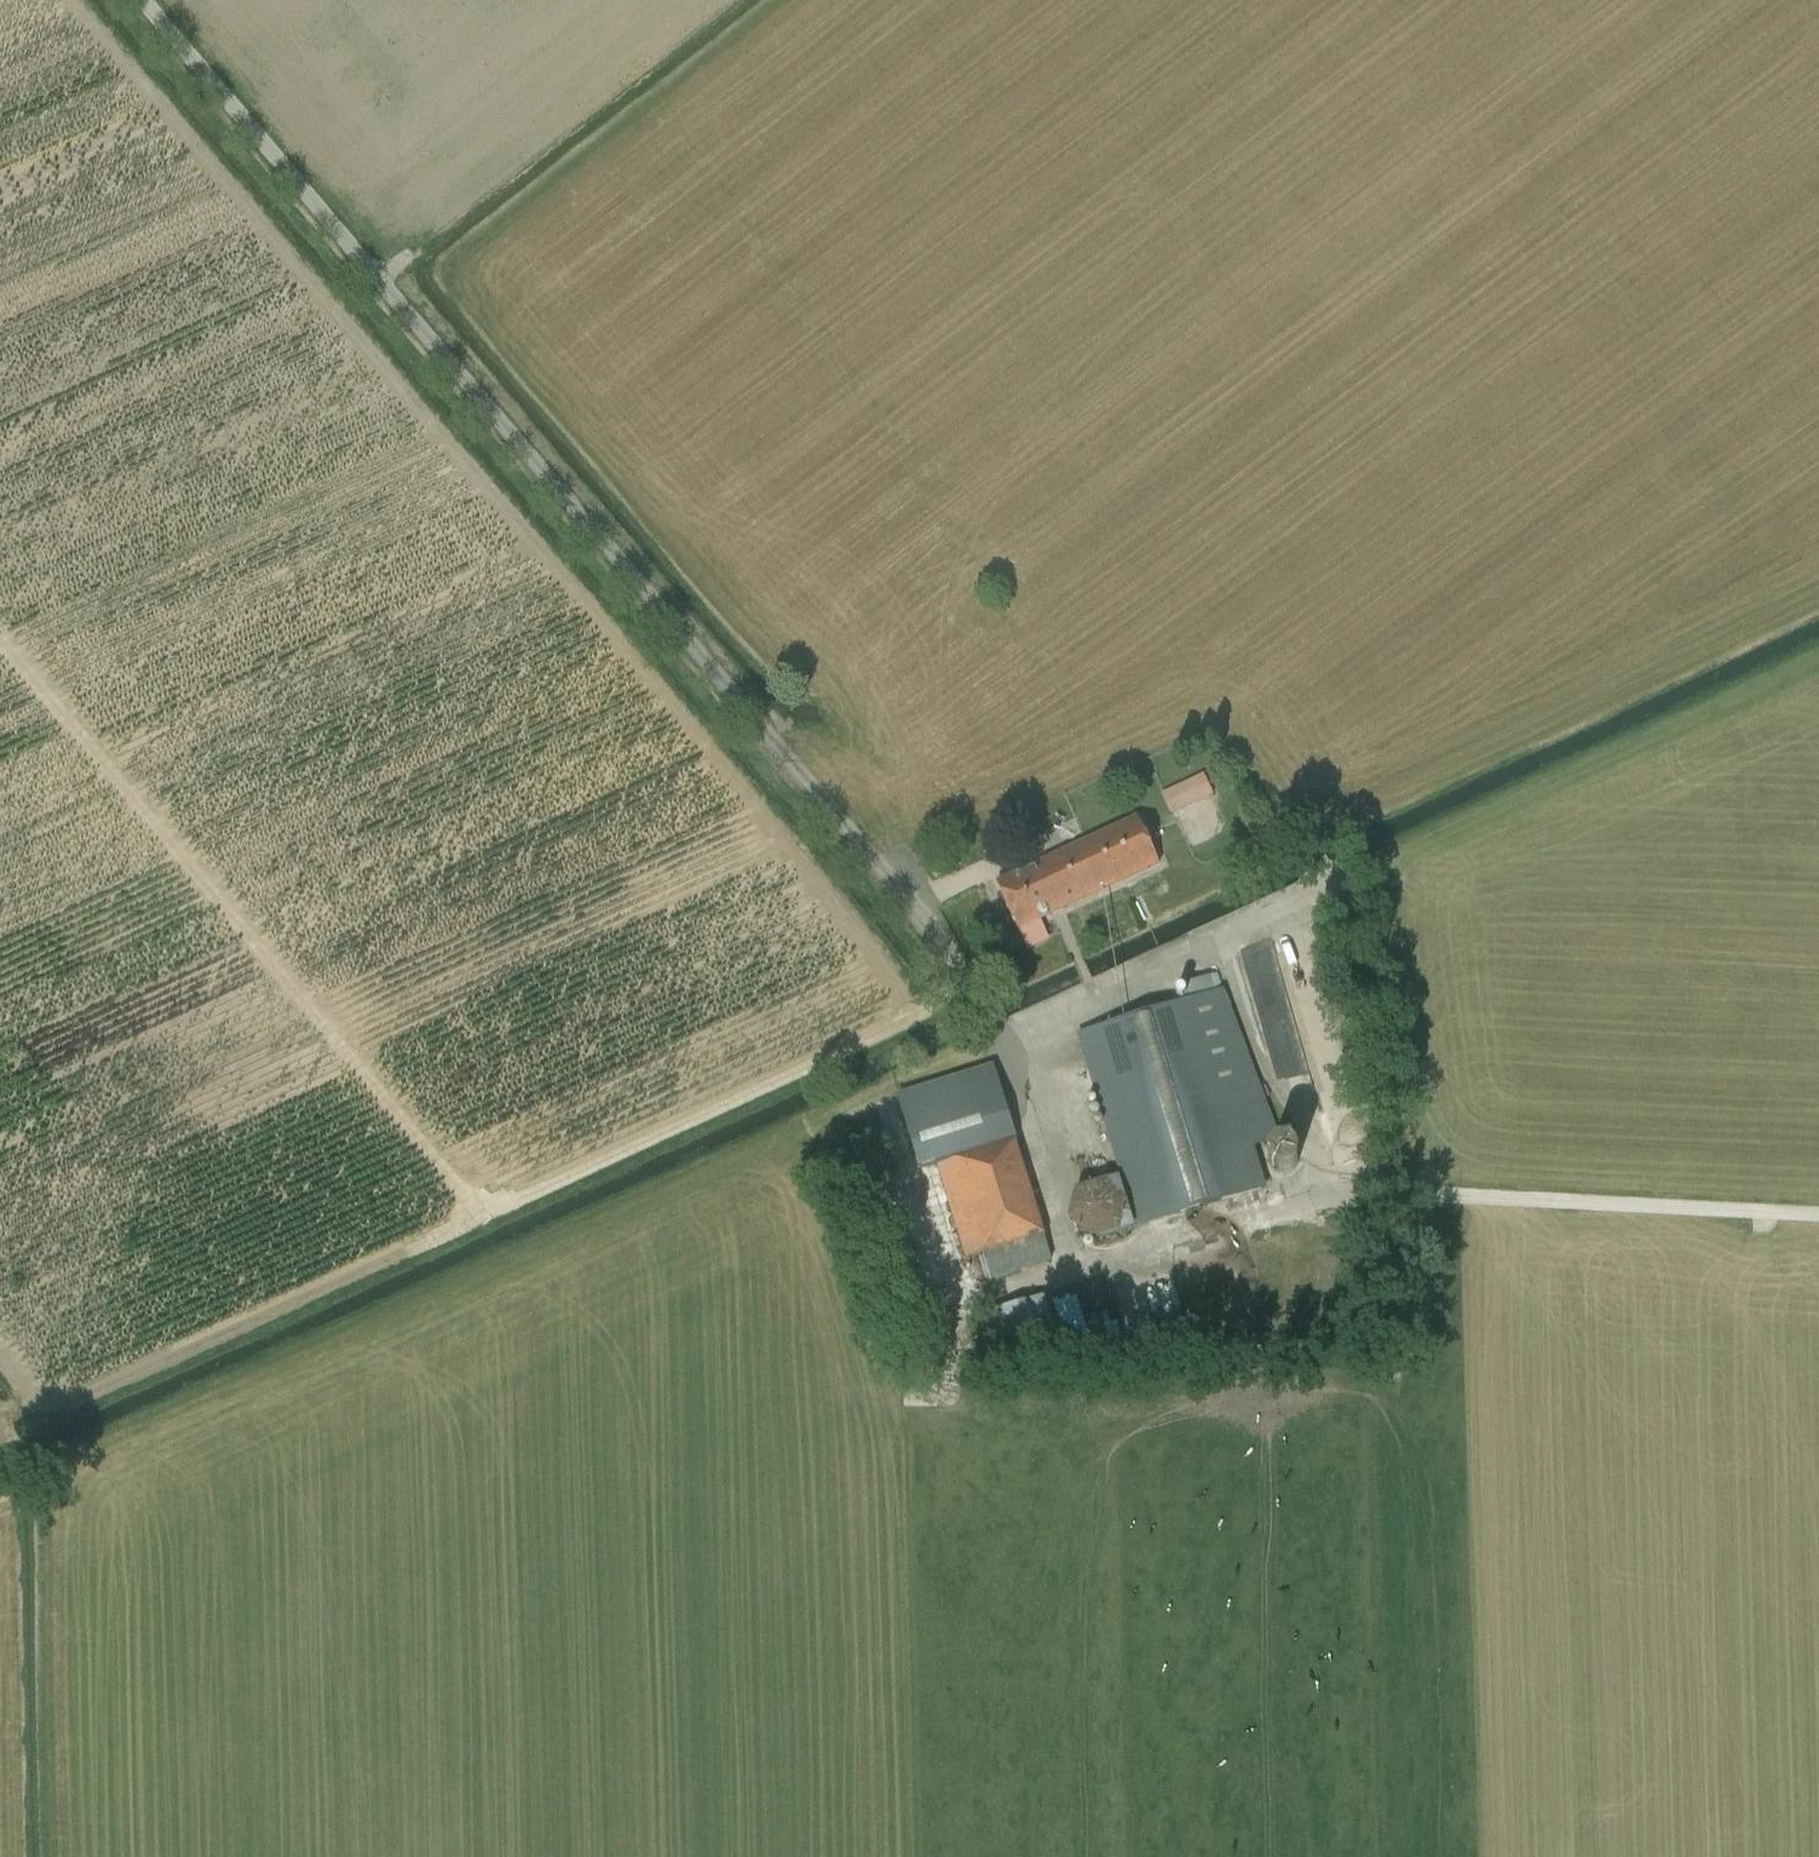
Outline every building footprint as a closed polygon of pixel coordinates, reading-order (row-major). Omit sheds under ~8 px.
[(1203,774),(1163,793),(1172,813),(1213,794),(1203,774)] [(1138,817),(997,883),(1018,929),(1159,864),(1138,817)] [(1237,1049),(1219,992),(1079,1034),(1138,1225),(1263,1187),(1249,1143),(1266,1138),(1239,1049),(1237,1049)] [(1122,1227),(1111,1178),(1063,1189),(1073,1233),(1084,1231),(1081,1215),(1095,1212),(1097,1222),(1113,1219),(1115,1228),(1122,1227)] [(1043,1294),(988,1306),(998,1355),(1054,1343),(1043,1294)]
